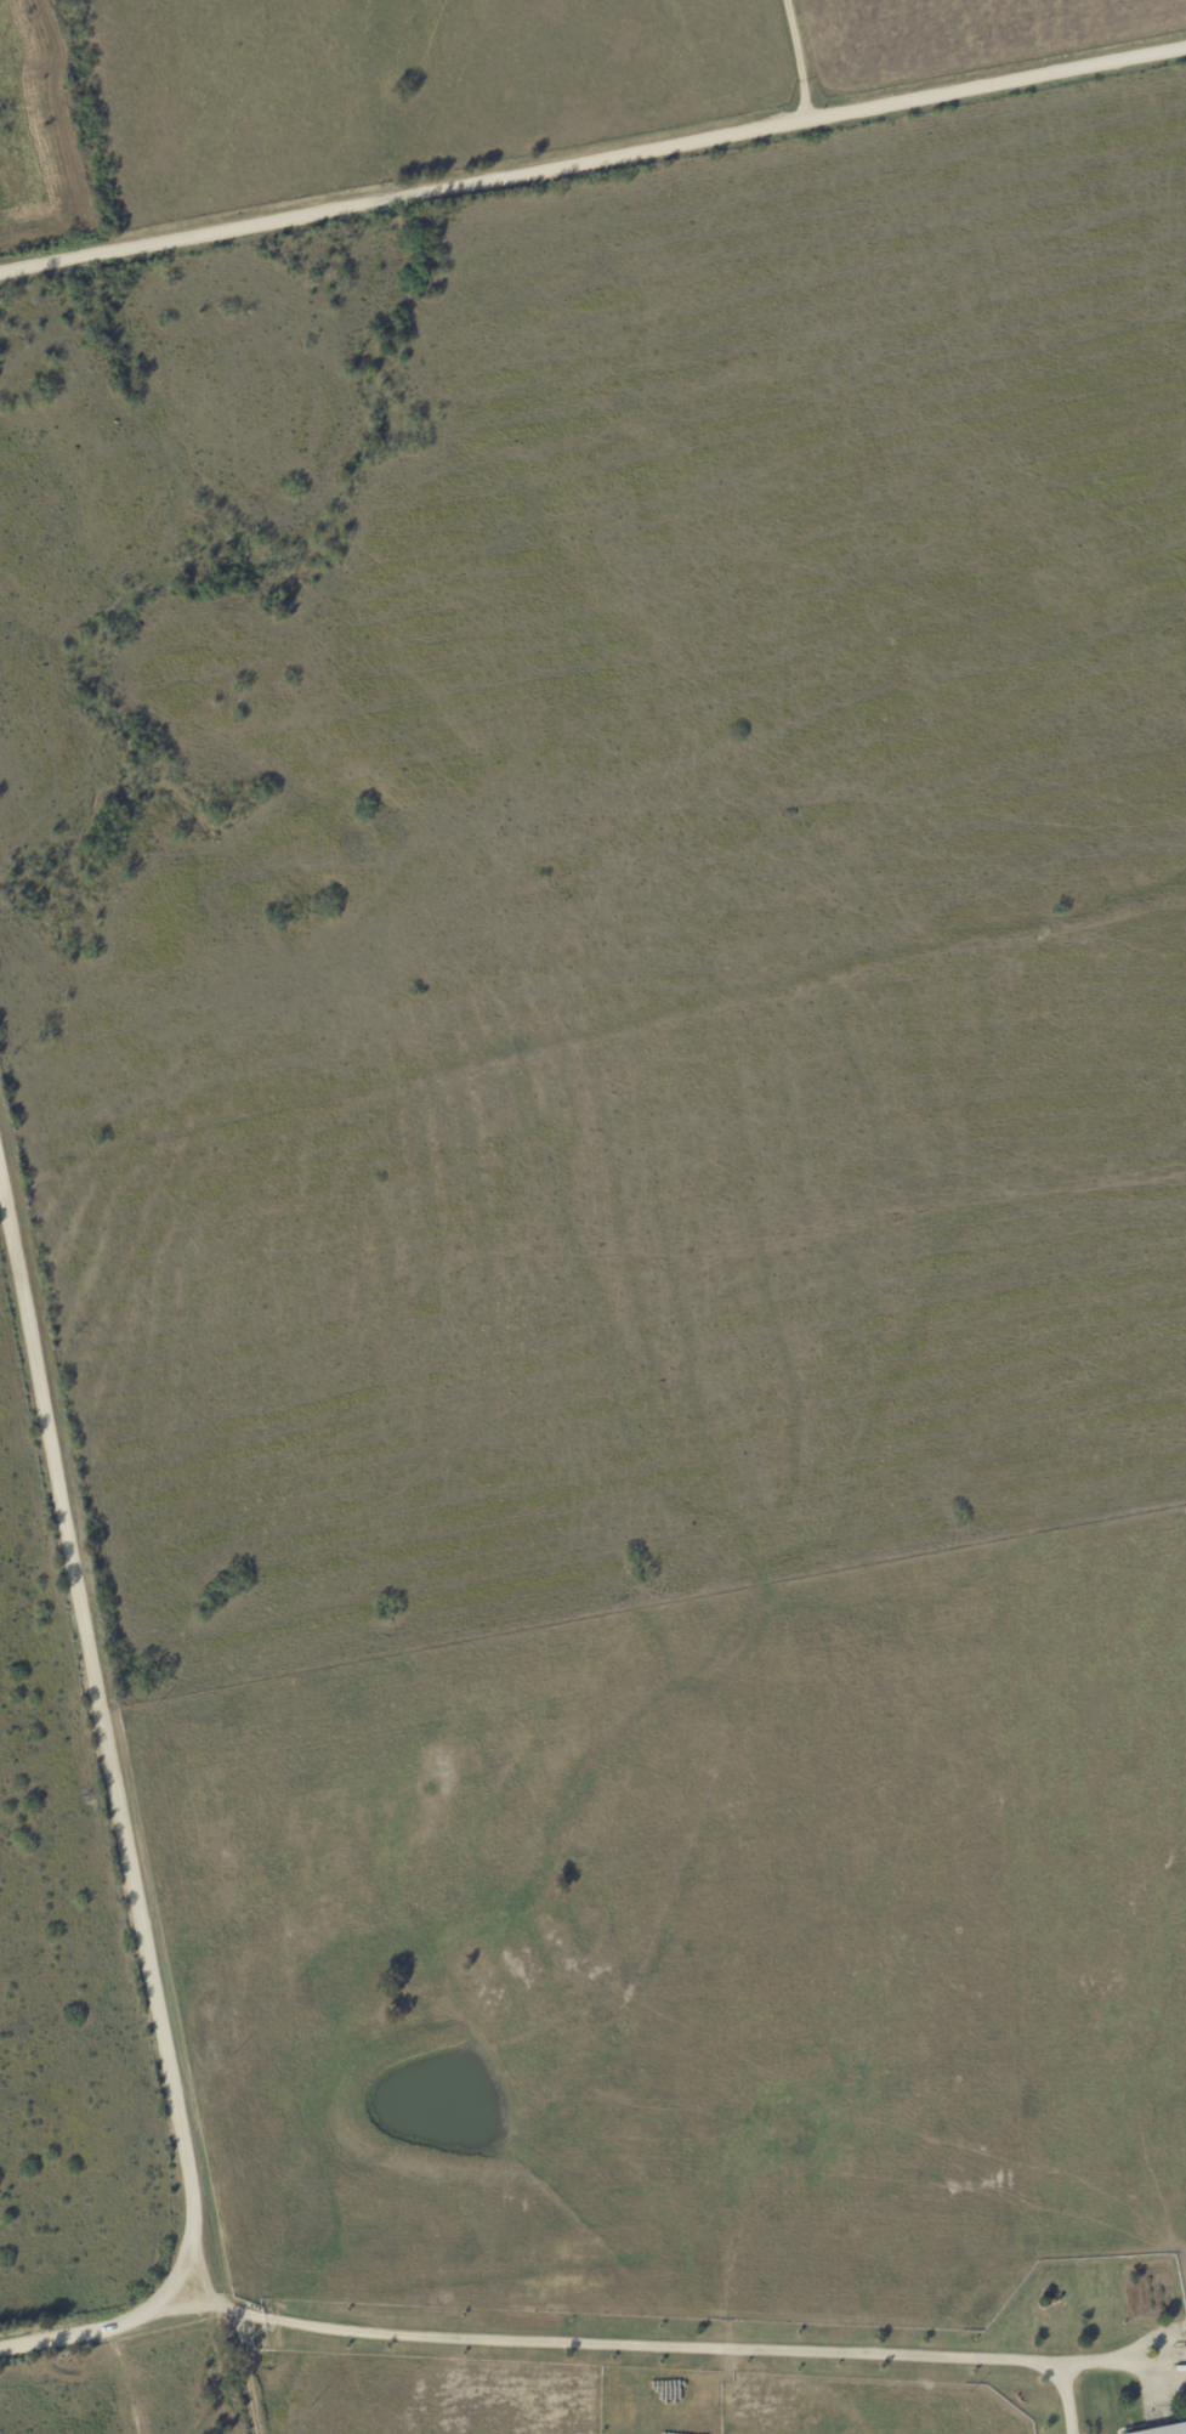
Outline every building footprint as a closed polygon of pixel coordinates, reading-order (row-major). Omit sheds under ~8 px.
[(1185,2423),(1119,2433),(1185,2433),(1185,2429),(1185,2423)]
